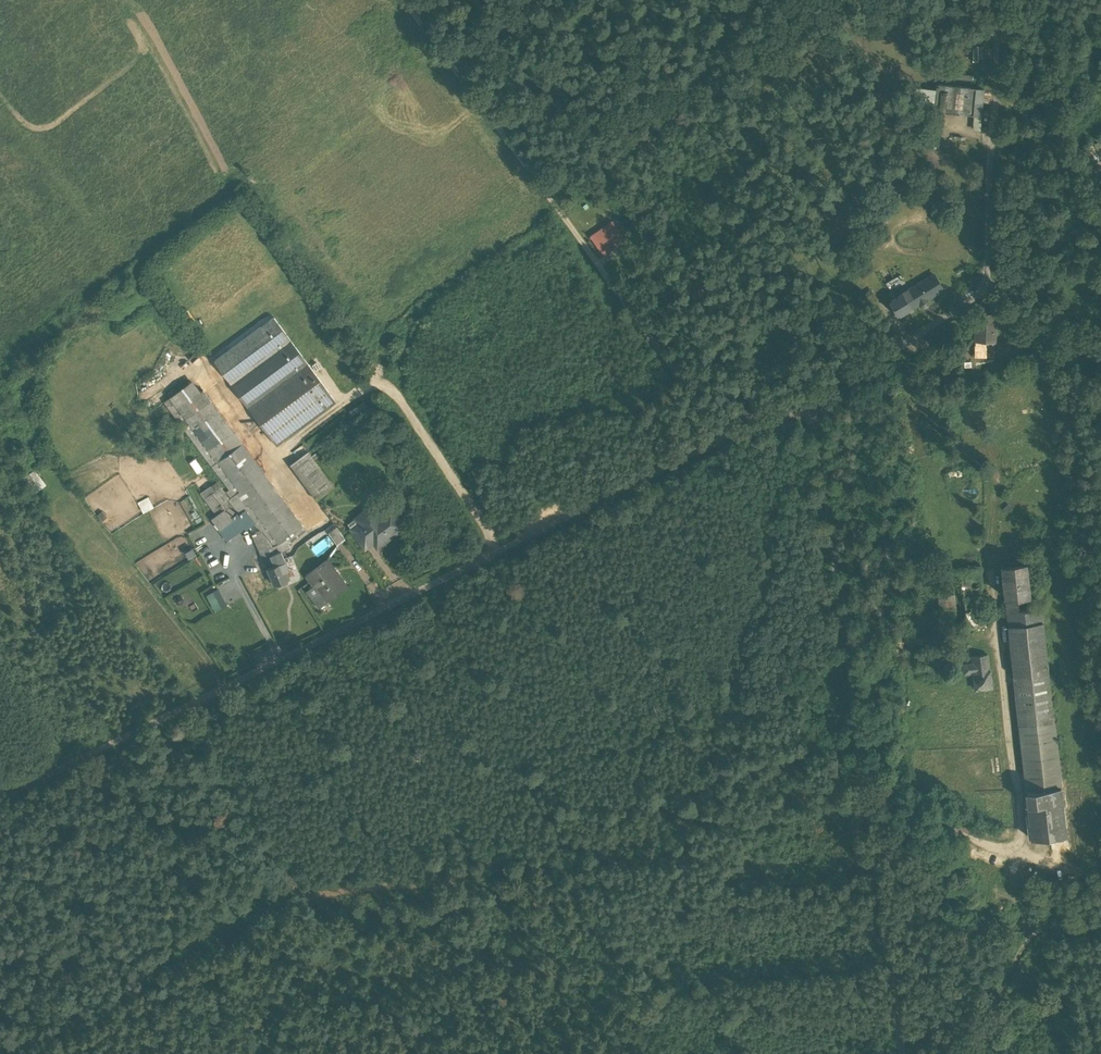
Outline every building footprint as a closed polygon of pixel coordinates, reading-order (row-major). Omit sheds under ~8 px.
[(984,59),(985,45),(973,45),(973,58),(984,59)] [(983,89),(937,84),(934,111),(980,116),(983,89)] [(614,219),(590,236),(603,253),(625,238),(613,222),(616,220),(614,219)] [(909,288),(901,274),(888,282),(896,295),(889,300),(898,316),(942,289),(933,274),(920,281),(913,285),(909,288)] [(873,294),(861,301),(866,310),(878,303),(873,294)] [(995,314),(976,313),(975,350),(987,351),(986,356),(993,356),(995,314)] [(274,316),(215,360),(274,440),(327,401),(330,405),(336,401),(274,316)] [(303,525),(264,472),(203,389),(200,391),(192,381),(166,400),(230,488),(253,519),(262,531),(273,545),(280,542),(287,537),(303,525)] [(334,486),(308,451),(291,463),(317,498),(334,486)] [(190,461),(197,472),(203,469),(197,457),(190,461)] [(54,494),(34,469),(18,482),(19,482),(38,506),(54,494)] [(230,498),(217,481),(202,492),(218,514),(212,518),(228,538),(253,519),(230,488),(228,489),(233,495),(230,498)] [(149,497),(139,502),(145,511),(154,506),(149,497)] [(379,517),(373,509),(368,508),(365,511),(365,515),(359,519),(363,524),(374,539),(375,540),(378,537),(379,538),(384,538),(387,536),(388,537),(396,531),(395,530),(403,524),(391,508),(379,517)] [(374,539),(363,524),(355,530),(366,545),(374,539)] [(346,538),(337,526),(329,532),(338,543),(346,538)] [(262,531),(253,535),(260,550),(273,545),(262,531)] [(273,545),(260,550),(275,583),(276,583),(277,586),(290,580),(289,577),(290,576),(287,569),(290,568),(286,560),(289,558),(288,555),(285,557),(282,550),(291,546),(287,537),(280,542),(273,545)] [(348,585),(328,558),(307,573),(315,584),(327,601),(348,585)] [(1035,560),(1002,564),(1031,837),(1065,835),(1039,591),(1035,560)] [(269,575),(253,582),(258,593),(274,586),(269,575)] [(327,601),(315,584),(308,590),(320,606),(327,601)] [(216,610),(229,603),(220,586),(207,593),(216,610)] [(939,587),(940,608),(956,608),(956,593),(947,593),(947,587),(939,587)] [(952,609),(941,609),(940,625),(952,625),(952,609)] [(987,653),(972,655),(973,662),(962,663),(963,672),(974,671),(975,687),(990,685),(989,670),(988,670),(987,653)]
